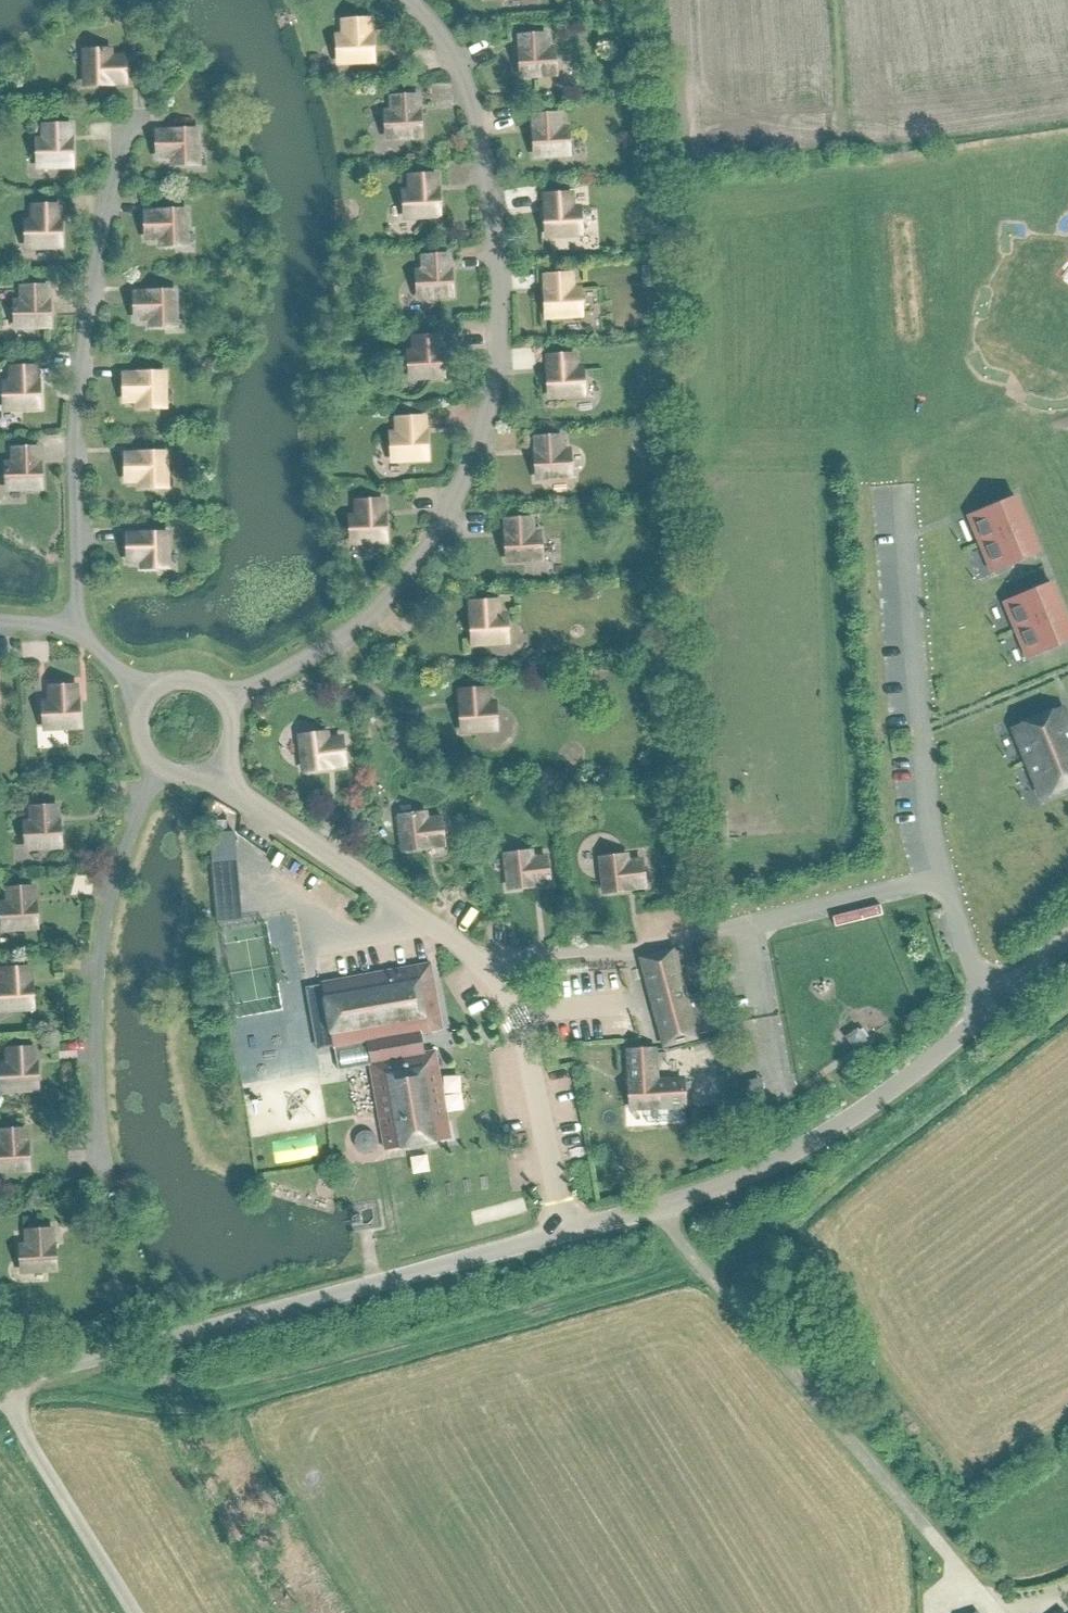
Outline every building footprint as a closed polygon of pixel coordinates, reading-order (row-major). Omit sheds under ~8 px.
[(338,61),(372,59),(371,36),(368,36),(367,20),(344,21),(345,37),(336,38),(338,61)] [(555,74),(553,50),(545,51),(544,35),(520,36),(521,52),(519,52),(520,76),(555,74)] [(85,51),(86,86),(110,85),(109,82),(126,82),(125,58),(109,59),(109,50),(85,51)] [(384,114),(386,137),(421,135),(419,112),(417,112),(416,96),(392,97),(393,113),(384,114)] [(569,153),(567,130),(558,130),(557,114),(534,116),(535,132),(532,132),(534,155),(569,153)] [(37,166),(72,165),(71,141),(69,141),(68,125),(45,126),(45,142),(36,142),(37,166)] [(173,165),(196,165),(196,130),(172,130),(172,133),(156,133),(157,157),(173,157),(173,165)] [(403,193),(404,217),(439,215),(437,191),(435,192),(434,176),(410,177),(411,193),(403,193)] [(546,235),(580,233),(579,210),(570,210),(569,194),(546,195),(547,211),(544,212),(546,235)] [(58,222),(57,206),(34,206),(34,222),(25,223),(26,246),(61,245),(60,222),(58,222)] [(185,245),(184,210),(160,211),(161,214),(144,214),(145,238),(161,237),(161,246),(185,245)] [(416,273),(417,297),(452,295),(450,271),(448,271),(447,255),(423,257),(424,272),(416,273)] [(570,291),(569,275),(546,276),(547,292),(544,292),(546,316),(580,314),(579,290),(570,291)] [(14,303),(14,327),(49,326),(49,302),(46,302),(46,286),(22,287),(23,303),(14,303)] [(174,326),(173,291),(150,292),(150,294),(134,295),(134,318),(150,318),(151,327),(174,326)] [(407,354),(409,378),(443,376),(442,352),(440,352),(439,336),(415,338),(416,354),(407,354)] [(547,373),(548,396),(583,394),(582,371),(573,371),(572,355),(548,357),(549,373),(547,373)] [(35,367),(11,368),(12,384),(3,384),(4,408),(39,407),(38,383),(35,384),(35,367)] [(163,408),(162,373),(139,373),(139,376),(123,376),(123,400),(139,399),(139,408),(163,408)] [(390,436),(392,459),(426,457),(425,434),(422,434),(421,418),(398,419),(399,435),(390,436)] [(536,478),(570,476),(569,452),(560,453),(559,437),(536,438),(537,454),(534,454),(536,478)] [(5,465),(6,488),(41,487),(40,464),(38,464),(37,448),(14,449),(14,465),(5,465)] [(165,487),(164,453),(141,453),(141,456),(125,456),(125,479),(141,479),(141,488),(165,487)] [(1014,497),(999,503),(999,504),(984,511),(983,509),(968,516),(991,572),(1006,565),(1006,564),(1021,558),(1022,559),(1037,552),(1014,497)] [(349,518),(351,542),(385,540),(384,516),(381,516),(381,500),(357,502),(358,518),(349,518)] [(530,519),(506,520),(507,536),(505,536),(506,560),(541,558),(539,534),(531,535),(530,519)] [(166,568),(166,533),(142,533),(142,536),(126,536),(127,560),(143,560),(143,568),(166,568)] [(1003,602),(1026,658),(1042,651),(1042,650),(1057,644),(1057,645),(1067,641),(1067,627),(1050,583),(1034,589),(1035,591),(1020,597),(1019,596),(1003,602)] [(496,601),(472,603),(473,619),(470,619),(472,643),(507,640),(505,617),(497,618),(496,601)] [(44,727),(79,725),(78,702),(75,702),(74,686),(51,687),(52,703),(43,704),(44,727)] [(462,707),(460,707),(461,730),(496,728),(494,705),(486,705),(484,689),(461,691),(462,707)] [(1011,728),(1039,797),(1067,785),(1067,724),(1061,707),(1011,728)] [(324,733),(301,736),(305,771),(328,768),(328,765),(344,763),(341,740),(325,742),(324,733)] [(26,847),(60,845),(59,822),(56,822),(55,806),(32,807),(33,823),(24,824),(26,847)] [(423,813),(400,816),(404,850),(427,848),(427,845),(443,843),(440,820),(424,822),(423,813)] [(235,907),(233,850),(212,851),(214,908),(235,907)] [(529,852),(506,854),(510,889),(533,886),(533,884),(549,882),(546,858),(530,860),(529,852)] [(624,855),(601,858),(605,892),(628,890),(628,887),(644,885),(641,862),(625,864),(624,855)] [(32,887),(8,889),(9,905),(0,905),(2,929),(37,926),(35,903),(33,903),(32,887)] [(671,952),(642,960),(665,1044),(694,1036),(694,1034),(710,1030),(700,992),(683,996),(671,952)] [(434,1051),(424,1053),(420,1033),(442,1029),(430,964),(321,983),(333,1048),(336,1048),(339,1068),(369,1062),(384,1149),(450,1138),(434,1051)] [(33,1007),(31,984),(29,984),(28,968),(4,969),(5,985),(0,985),(0,1009),(33,1007)] [(33,1064),(32,1048),(9,1049),(10,1065),(1,1066),(2,1089),(37,1087),(36,1064),(33,1064)] [(629,1108),(664,1106),(664,1110),(686,1109),(684,1075),(663,1077),(663,1082),(654,1083),(652,1049),(629,1051),(631,1084),(628,1084),(629,1108)] [(657,1051),(657,1062),(677,1061),(676,1050),(657,1051)] [(356,1149),(374,1143),(366,1122),(348,1129),(356,1149)] [(0,1146),(0,1170),(29,1168),(27,1145),(25,1145),(24,1129),(0,1130),(1,1146),(0,1146)] [(21,1271),(56,1269),(54,1245),(51,1245),(51,1229),(27,1231),(28,1247),(20,1247),(21,1271)] [(918,1586),(922,1596),(939,1589),(934,1579),(918,1586)]
